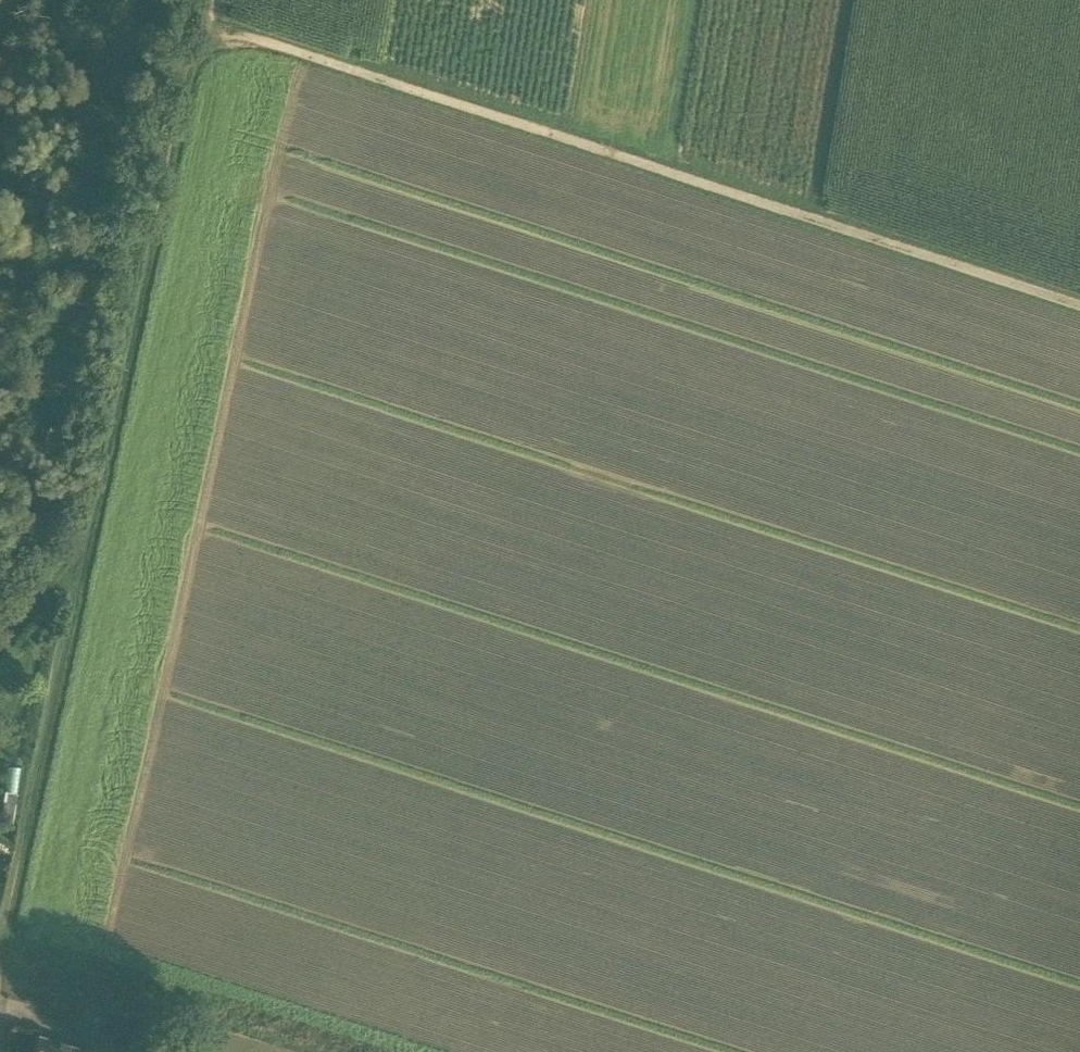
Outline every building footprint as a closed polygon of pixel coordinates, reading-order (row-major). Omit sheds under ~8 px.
[(21,784),(7,781),(0,824),(0,827),(13,829),(21,784)] [(78,1050),(43,1039),(39,1051),(83,1051),(78,1050)]
